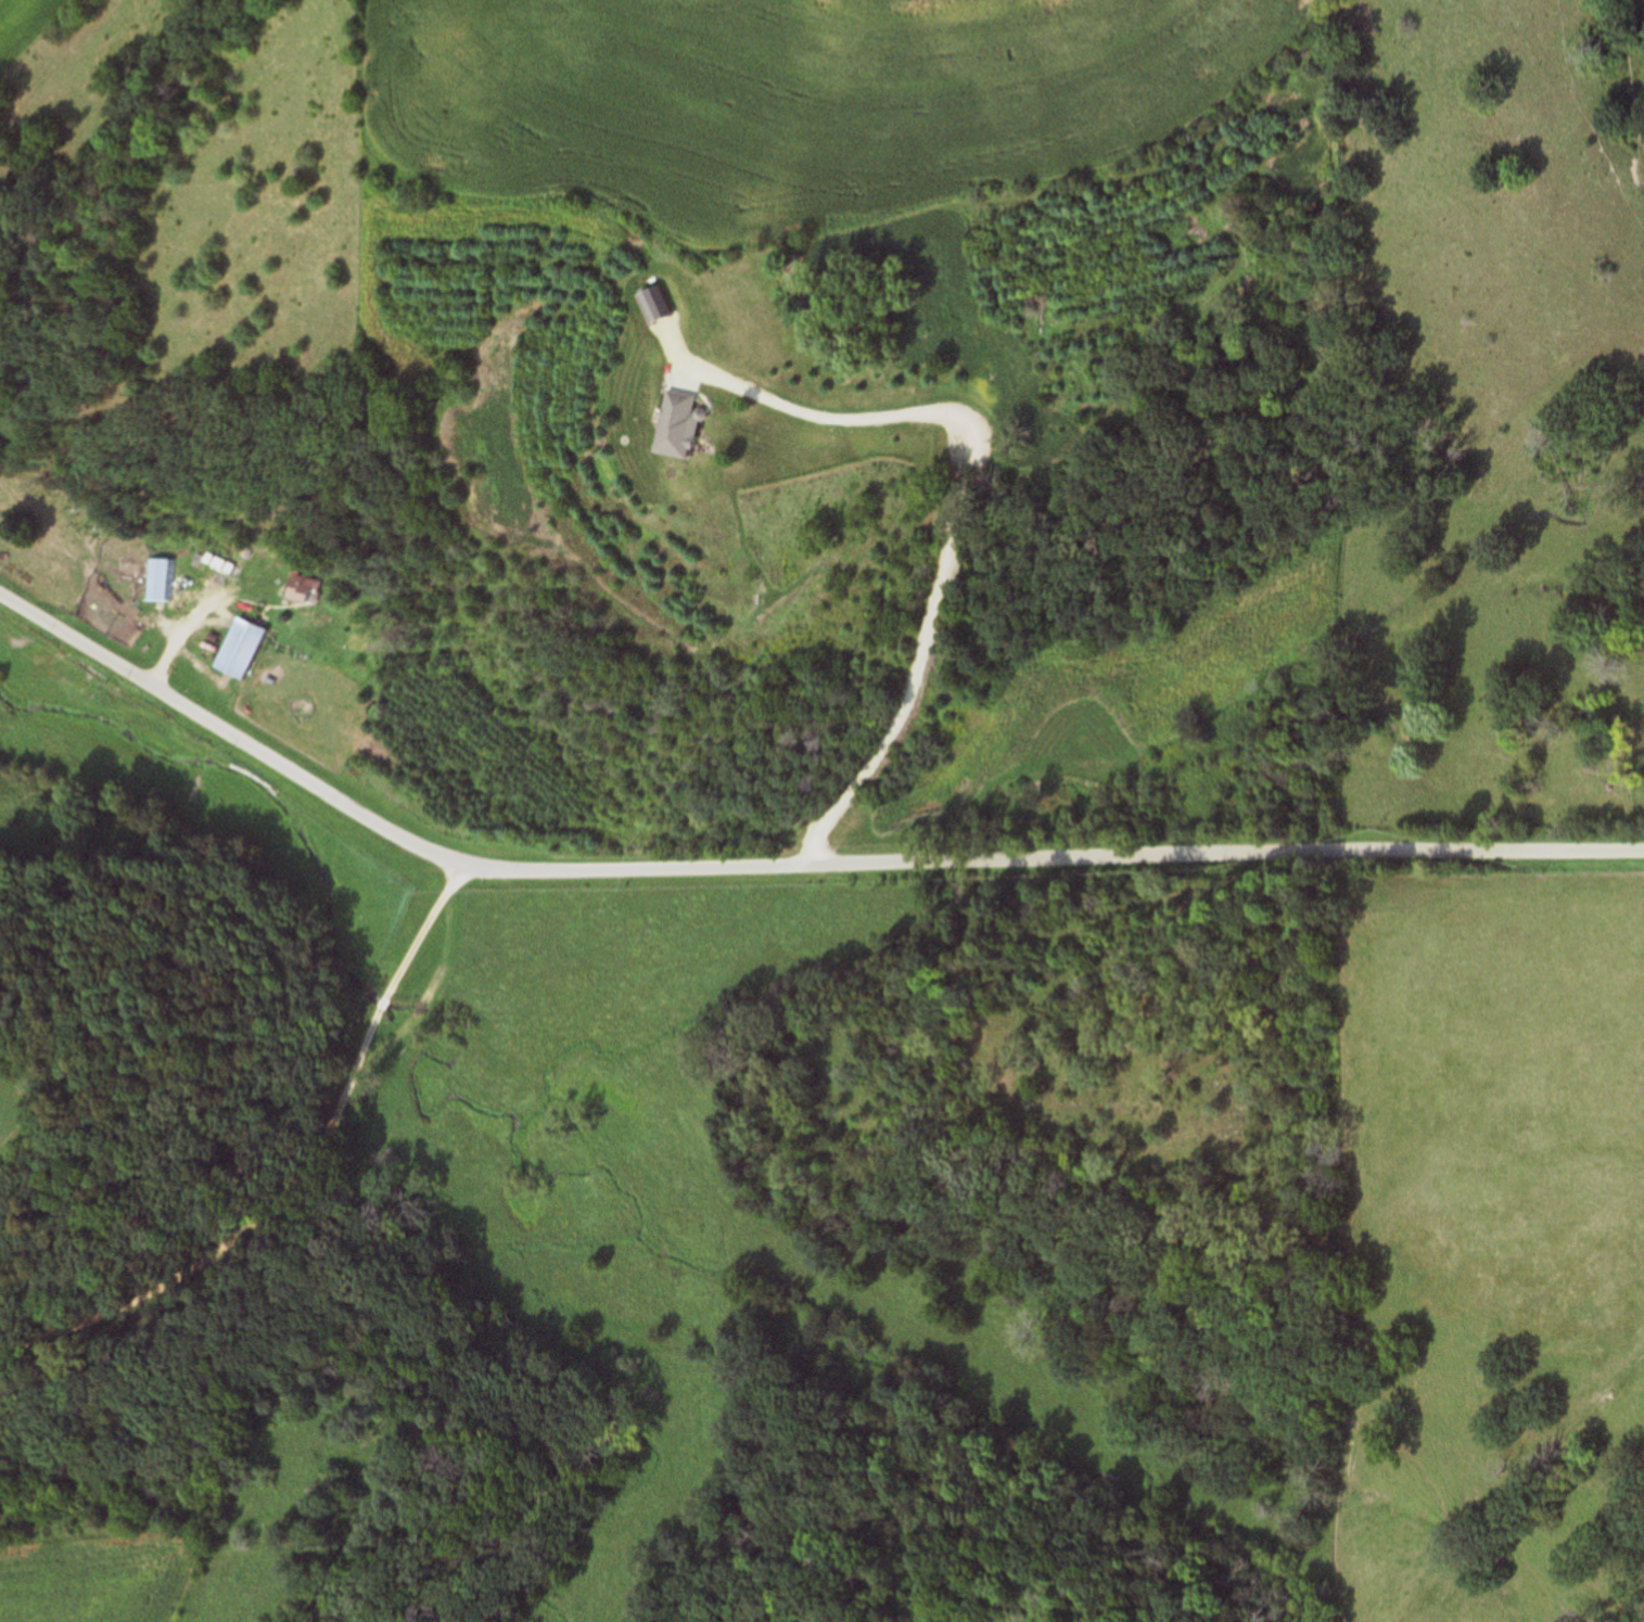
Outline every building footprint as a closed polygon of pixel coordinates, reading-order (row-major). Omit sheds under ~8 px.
[(651,454),(688,461),(698,412),(692,410),(695,398),(664,391),(651,454)] [(241,683),(262,632),(233,620),(212,671),(241,683)]
